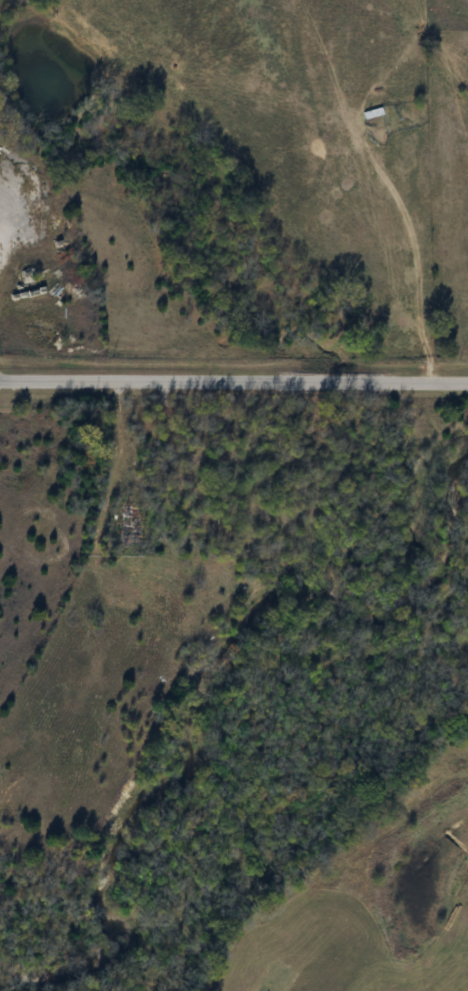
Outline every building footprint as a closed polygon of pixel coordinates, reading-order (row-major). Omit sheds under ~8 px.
[(123,540),(141,540),(141,506),(123,506),(123,540)]
